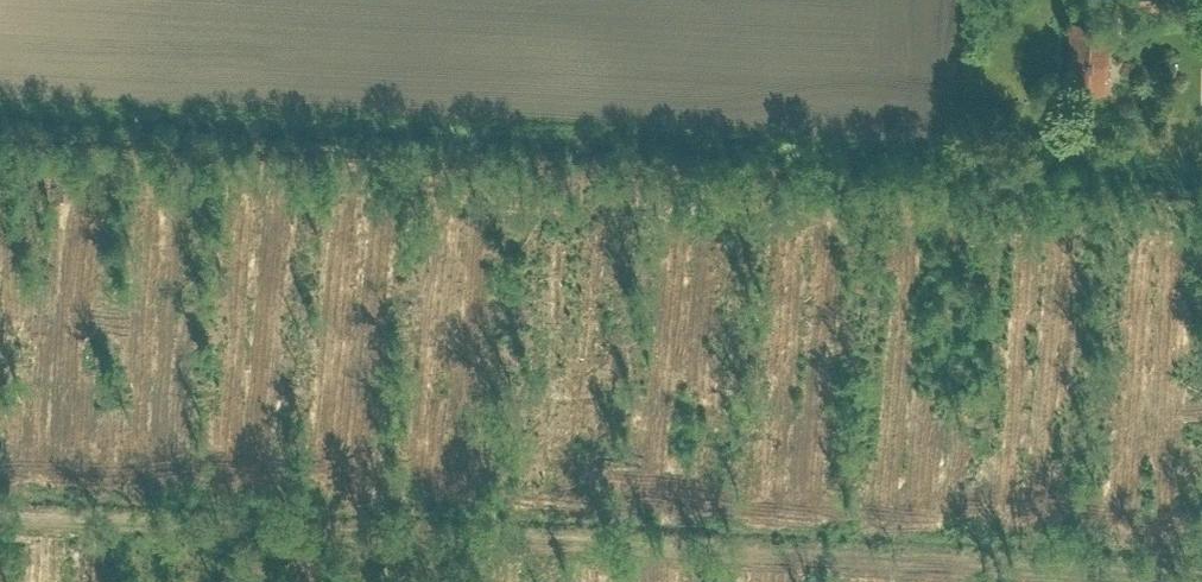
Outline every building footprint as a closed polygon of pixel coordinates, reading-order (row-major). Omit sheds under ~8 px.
[(1068,87),(1107,88),(1110,23),(1070,22),(1068,87)]
